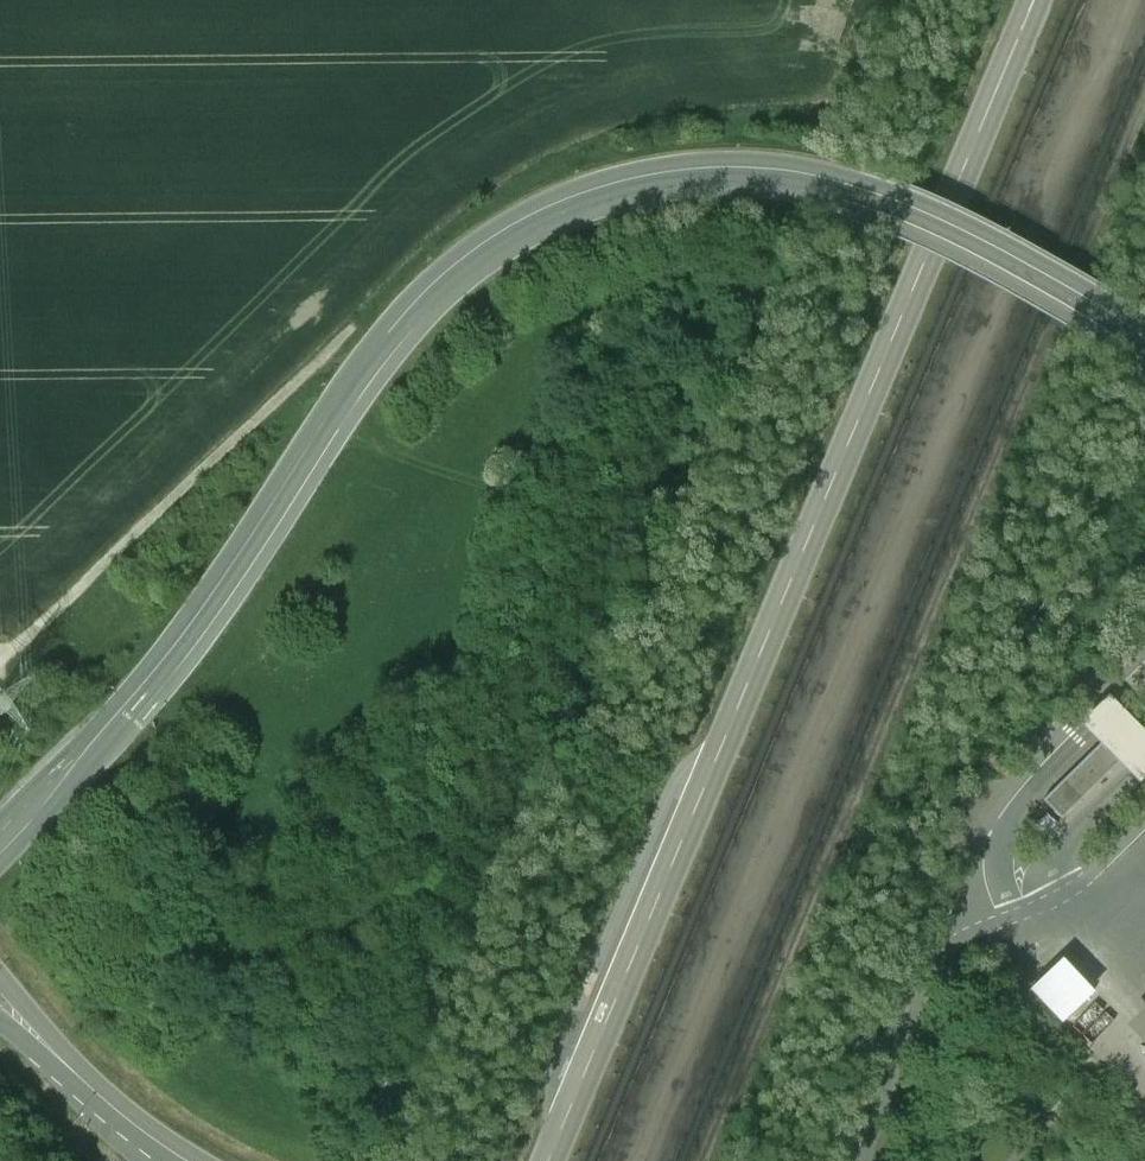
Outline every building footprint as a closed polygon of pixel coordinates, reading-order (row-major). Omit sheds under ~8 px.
[(1106,687),(1078,715),(1108,745),(1105,747),(1101,744),(1043,800),(1062,820),(1120,763),(1116,759),(1119,756),(1137,773),(1144,766),(1144,726),(1106,687)]
